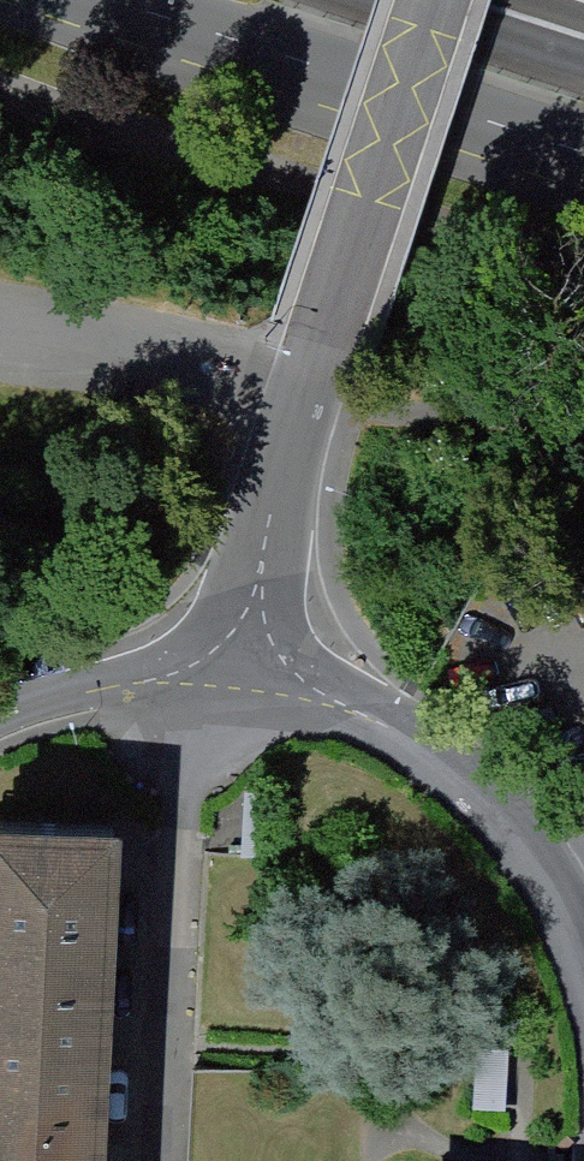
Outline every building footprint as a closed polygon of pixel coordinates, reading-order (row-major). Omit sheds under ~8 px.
[(140,810),(0,802),(0,1160),(120,1160),(140,810)] [(518,1044),(487,1042),(482,1113),(513,1115),(518,1044)]
